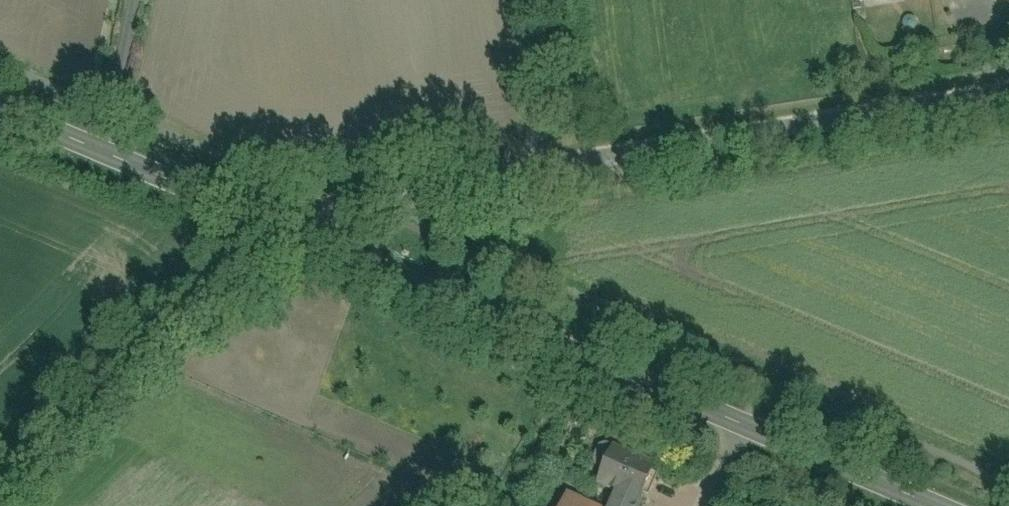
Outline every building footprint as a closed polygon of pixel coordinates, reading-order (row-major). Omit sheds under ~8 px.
[(657,472),(608,451),(591,490),(613,499),(609,505),(642,505),(657,472)] [(562,505),(586,505),(566,497),(562,505)]
